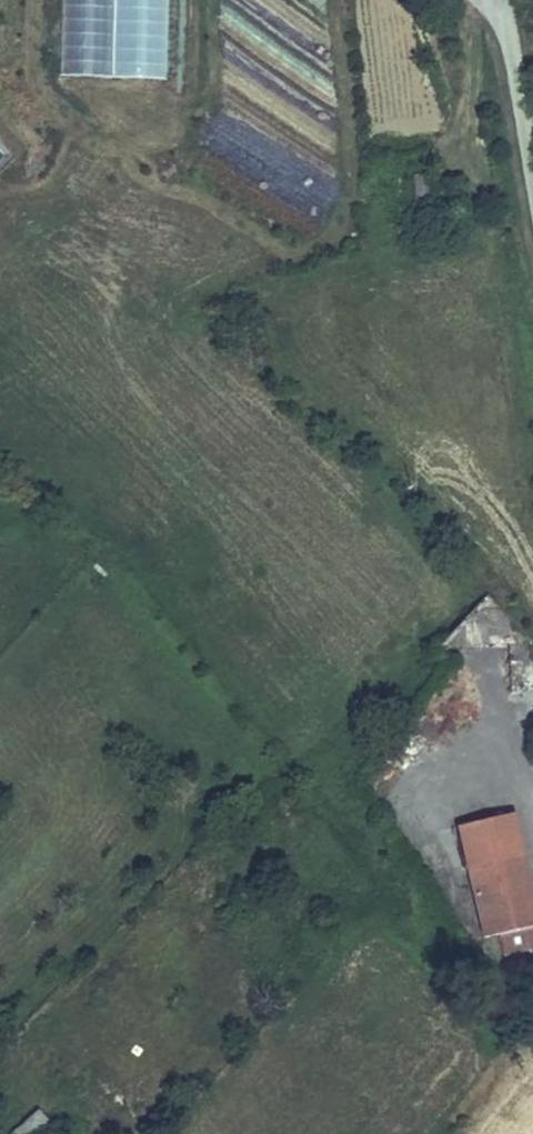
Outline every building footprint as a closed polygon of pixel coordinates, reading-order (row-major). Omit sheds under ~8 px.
[(55,75),(164,79),(167,0),(58,0),(55,75)] [(442,218),(439,184),(421,188),(424,221),(442,218)] [(475,617),(477,642),(505,640),(503,615),(475,617)] [(506,799),(447,813),(476,934),(493,930),(500,956),(532,946),(532,888),(530,889),(506,799)]
